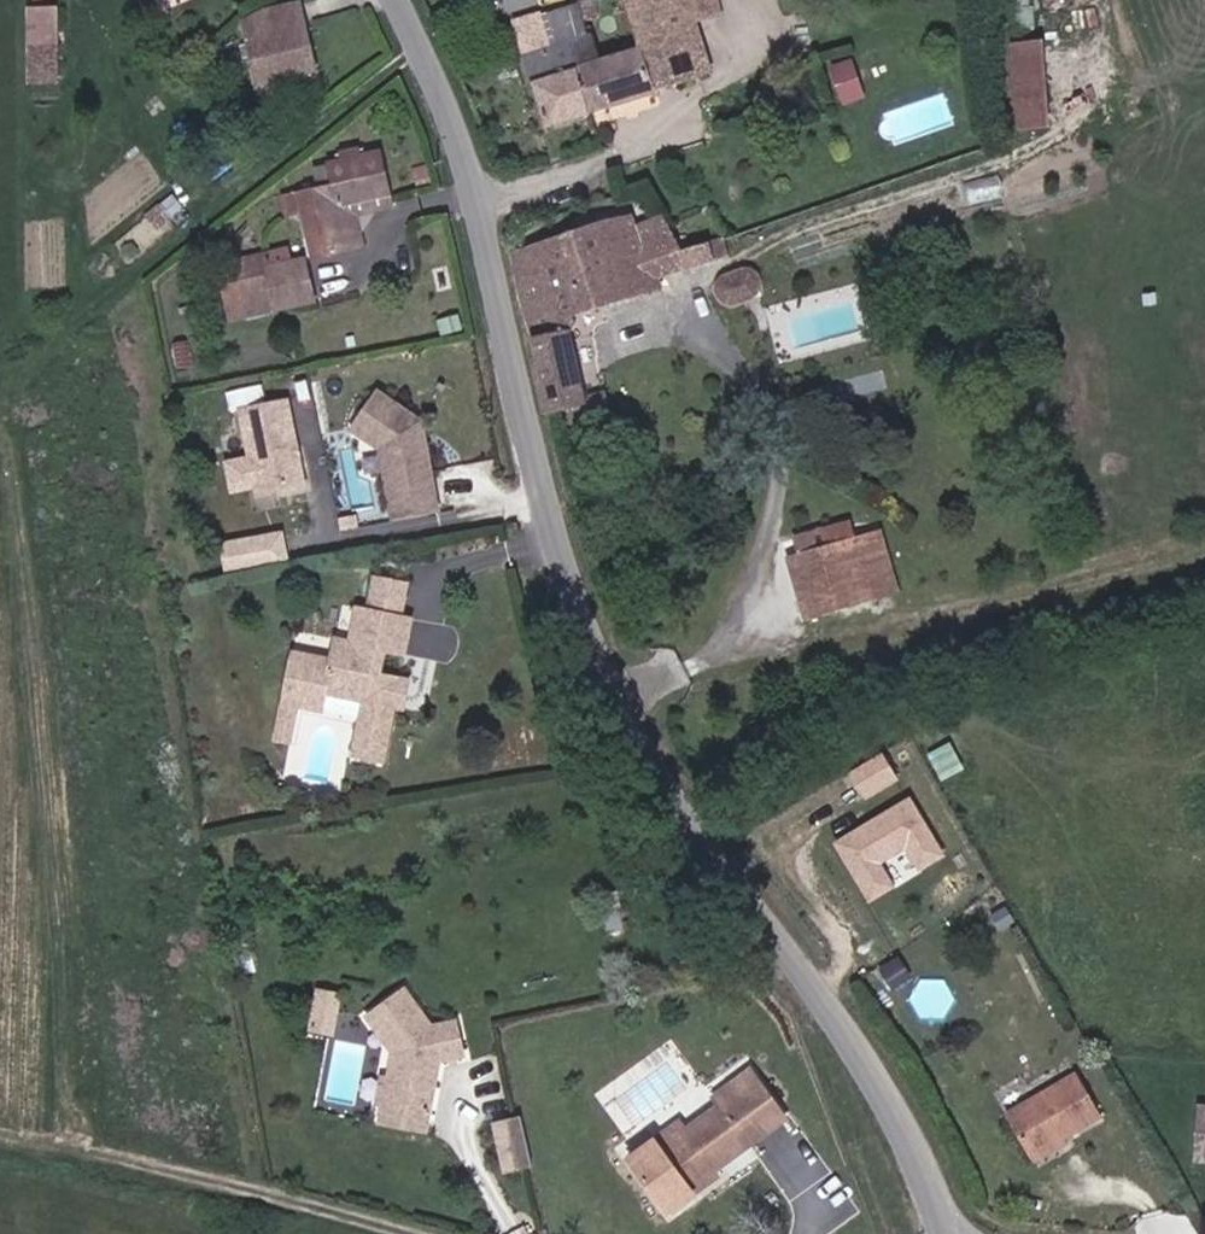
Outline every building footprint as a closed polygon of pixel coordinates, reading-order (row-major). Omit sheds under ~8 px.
[(680,0),(636,0),(620,5),(633,63),(572,82),(581,119),(698,82),(680,0)] [(251,8),(260,75),(315,64),(304,1),(251,8)] [(579,46),(522,61),(540,133),(581,119),(572,82),(633,63),(620,5),(571,18),(579,46)] [(41,12),(38,76),(58,76),(61,14),(41,12)] [(1018,126),(1048,123),(1038,37),(1008,40),(1018,126)] [(855,55),(829,64),(843,103),(869,94),(855,55)] [(312,257),(350,248),(341,198),(392,188),(384,147),(361,151),(359,141),(345,143),(348,152),(333,155),(337,174),(298,180),(312,257)] [(392,188),(341,198),(350,248),(365,245),(357,206),(395,199),(392,188)] [(648,273),(632,212),(606,220),(599,194),(528,218),(535,250),(518,256),(554,419),(581,412),(559,312),(649,285),(648,273)] [(632,212),(648,273),(678,265),(672,239),(662,202),(632,212)] [(678,265),(710,255),(705,231),(672,239),(678,265)] [(239,279),(243,310),(311,297),(303,258),(267,264),(264,253),(221,261),(225,281),(239,279)] [(729,309),(767,287),(751,260),(713,282),(729,309)] [(581,386),(600,383),(594,345),(575,348),(581,386)] [(425,422),(378,388),(344,434),(381,460),(392,520),(442,511),(425,422)] [(257,497),(306,486),(287,397),(237,408),(247,455),(221,460),(228,494),(255,488),(257,497)] [(283,530),(218,543),(224,570),(288,557),(283,530)] [(796,556),(816,620),(882,600),(861,538),(796,556)] [(408,579),(375,578),(369,610),(401,613),(408,579)] [(287,717),(302,721),(305,703),(331,707),(335,690),(374,697),(361,753),(391,756),(402,701),(407,673),(387,671),(389,646),(409,649),(412,614),(401,613),(369,610),(358,610),(352,644),(336,642),(333,662),(300,656),(287,717)] [(414,653),(461,656),(464,621),(416,618),(414,653)] [(412,703),(417,673),(407,673),(402,701),(412,703)] [(298,738),(302,721),(287,717),(283,735),(298,738)] [(886,751),(849,768),(862,797),(899,780),(886,751)] [(910,798),(835,841),(870,900),(896,885),(883,862),(905,849),(919,872),(944,857),(910,798)] [(465,1044),(453,1010),(430,1019),(400,983),(364,1013),(395,1049),(401,1049),(400,1064),(394,1068),(394,1077),(393,1104),(440,1105),(441,1051),(465,1044)] [(329,1015),(329,1003),(311,1002),(310,1014),(329,1015)] [(328,1042),(329,1015),(310,1014),(310,1042),(328,1042)] [(1008,1111),(1034,1155),(1102,1117),(1078,1072),(1008,1111)] [(801,1124),(766,1075),(728,1102),(734,1110),(698,1135),(691,1127),(635,1166),(675,1222),(729,1184),(726,1179),(764,1152),(763,1151),(801,1124)] [(1201,1101),(1196,1154),(1204,1155),(1204,1101),(1201,1101)] [(439,1123),(440,1105),(393,1104),(393,1122),(439,1123)] [(492,1119),(504,1171),(532,1164),(519,1112),(492,1119)]
